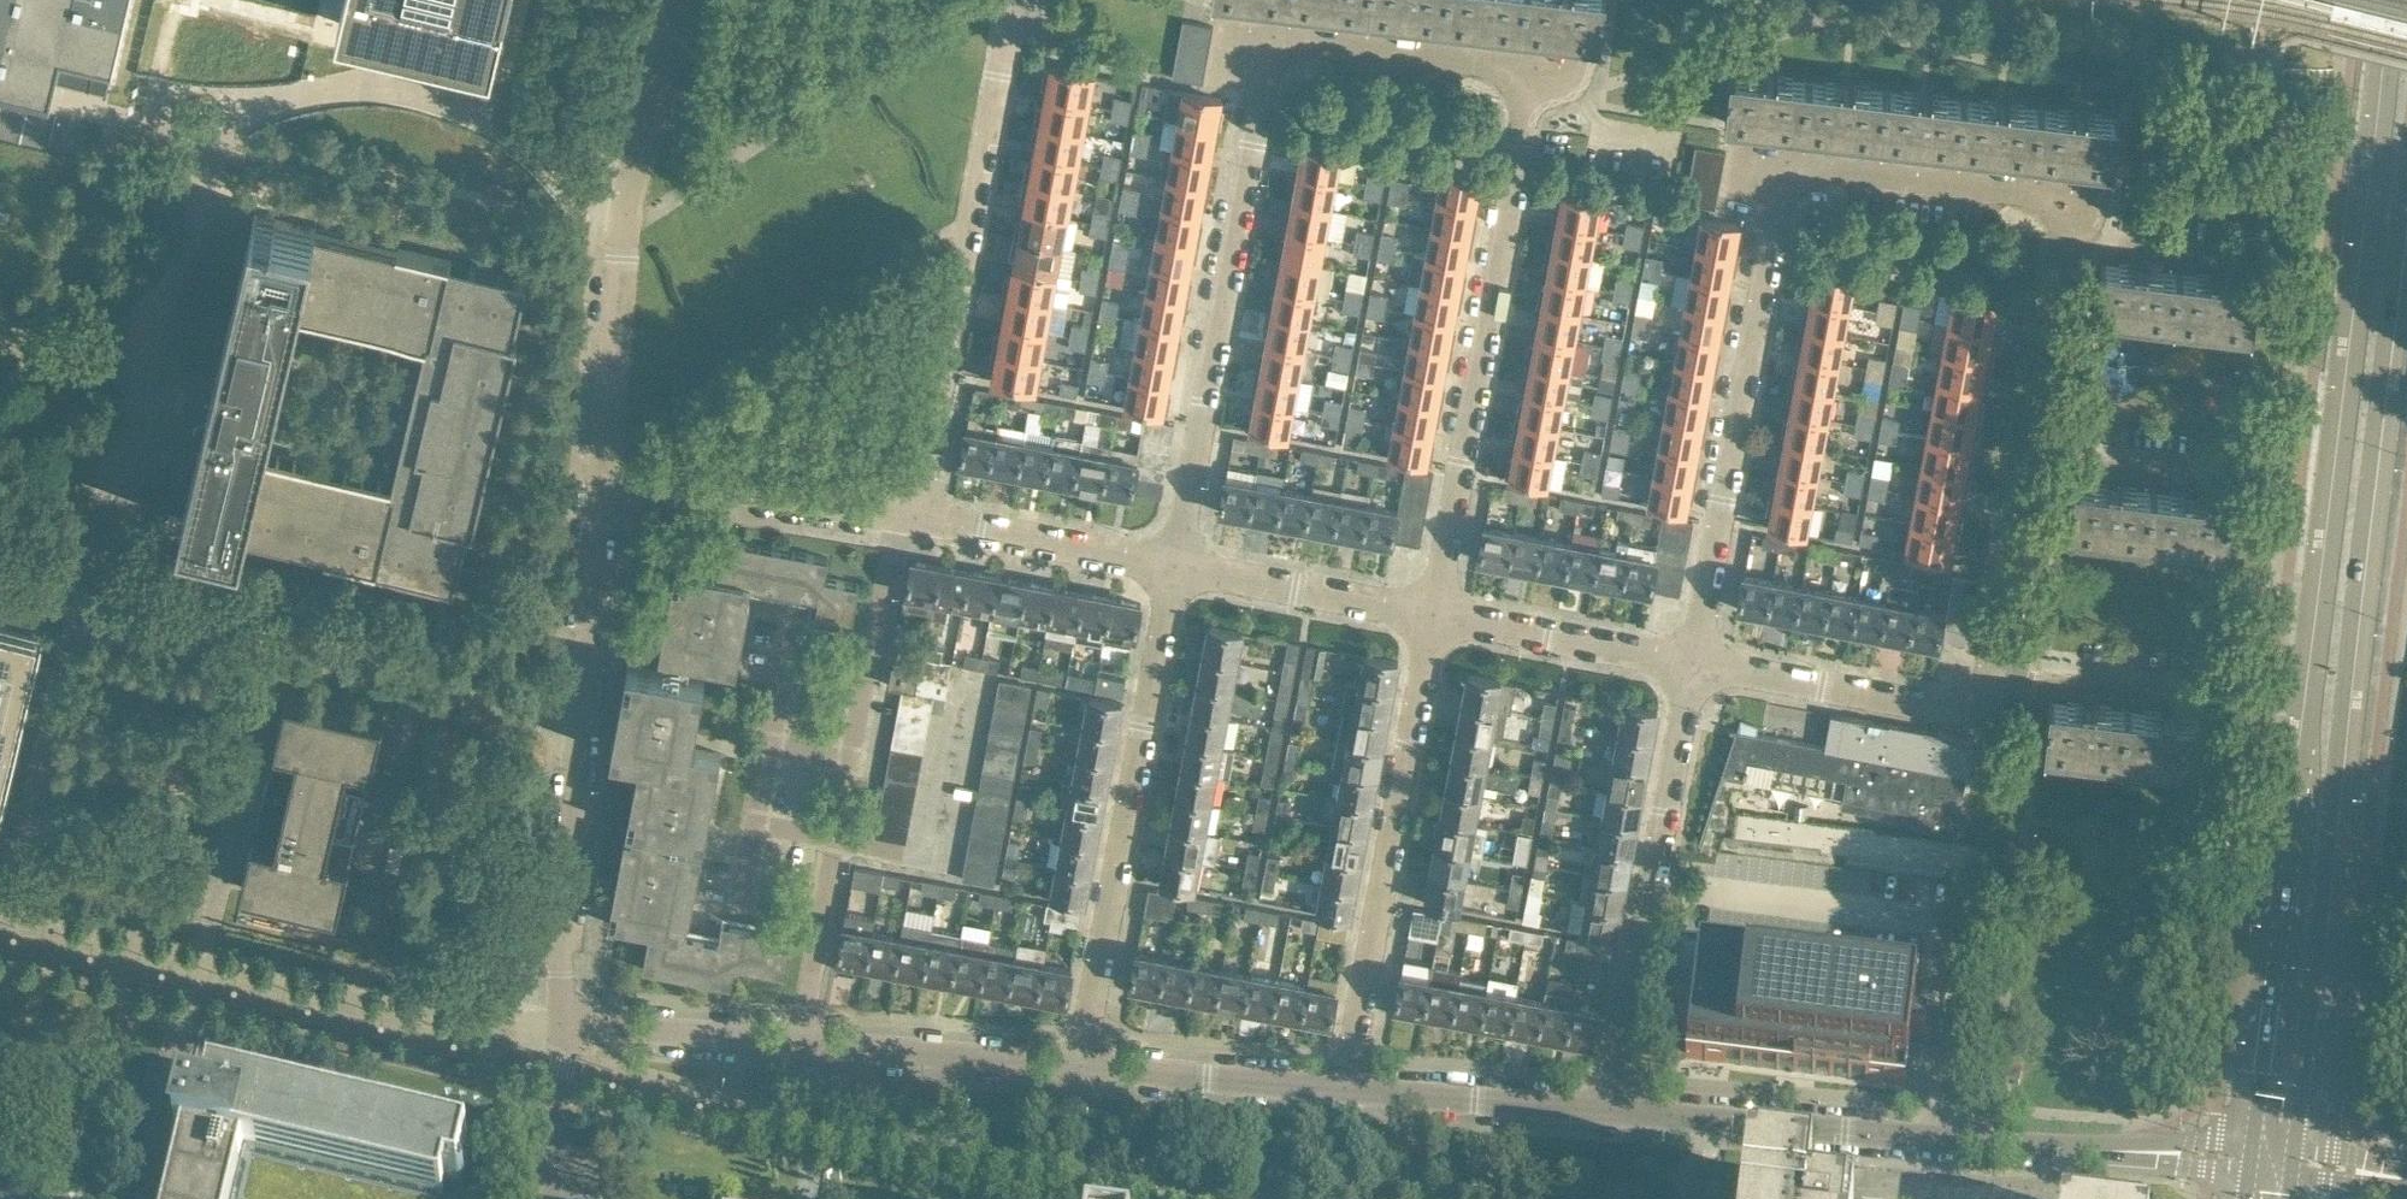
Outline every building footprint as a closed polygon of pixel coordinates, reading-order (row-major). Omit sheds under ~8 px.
[(51,95),(56,76),(62,48),(118,61),(118,59),(114,59),(116,51),(120,52),(121,50),(117,49),(119,41),(122,42),(123,40),(119,39),(121,32),(125,33),(125,31),(121,30),(123,22),(127,23),(127,21),(124,20),(125,12),(129,13),(130,11),(126,11),(128,3),(131,4),(132,2),(128,1),(128,0),(0,0),(0,83),(51,95)] [(338,23),(403,38),(427,44),(446,48),(493,59),(507,0),(343,0),(338,23)] [(1368,9),(1369,0),(1292,0),(1368,9)] [(1386,11),(1446,18),(1448,0),(1369,0),(1368,9),(1386,11)] [(1524,27),(1527,0),(1448,0),(1446,18),(1524,27)] [(1583,34),(1600,36),(1599,41),(1600,41),(1605,0),(1527,0),(1524,27),(1583,34)] [(1213,26),(1210,25),(1183,20),(1180,34),(1211,40),(1213,26)] [(1211,40),(1180,34),(1177,49),(1208,54),(1211,40)] [(1208,54),(1177,49),(1175,63),(1205,68),(1208,54)] [(1175,63),(1172,77),(1203,83),(1205,68),(1175,63)] [(1090,102),(1095,75),(1049,66),(1049,67),(1046,67),(1042,85),(1052,87),(1050,95),(1090,102)] [(1808,80),(1731,70),(1725,121),(1726,121),(1727,116),(1803,125),(1808,80)] [(1886,89),(1808,80),(1803,125),(1881,134),(1886,89)] [(1157,98),(1160,87),(1142,84),(1140,95),(1157,98)] [(1170,88),(1164,116),(1178,119),(1220,127),(1224,109),(1220,109),(1222,98),(1170,88)] [(1964,98),(1886,89),(1881,134),(1959,144),(1964,98)] [(1039,105),(1036,122),(1084,131),(1090,102),(1050,95),(1050,96),(1045,95),(1045,96),(1050,97),(1048,106),(1039,105)] [(1115,95),(1113,106),(1130,110),(1132,98),(1115,95)] [(2042,107),(1964,98),(1959,144),(2036,153),(2042,107)] [(1111,118),(1128,121),(1130,110),(1113,106),(1111,118)] [(2119,116),(2042,107),(2036,153),(2112,162),(2112,167),(2113,167),(2119,116)] [(1178,119),(1172,148),(1211,155),(1213,146),(1217,147),(1220,127),(1178,119)] [(1041,144),(1039,152),(1079,160),(1084,131),(1036,122),(1032,142),(1041,144)] [(1151,132),(1134,128),(1132,140),(1149,143),(1151,132)] [(1149,143),(1132,140),(1130,152),(1147,155),(1149,143)] [(1337,178),(1342,150),(1303,143),(1303,144),(1299,144),(1296,162),(1299,163),(1298,171),(1337,178)] [(1726,151),(1722,150),(1716,149),(1695,145),(1692,160),(1723,166),(1726,151)] [(1209,166),(1211,155),(1172,148),(1167,176),(1210,184),(1213,166),(1209,166)] [(1028,161),(1025,179),(1073,188),(1079,160),(1039,152),(1039,153),(1034,152),(1034,153),(1039,154),(1037,163),(1028,161)] [(1104,152),(1102,164),(1119,167),(1122,155),(1104,152)] [(1723,166),(1692,160),(1690,175),(1720,180),(1723,166)] [(1117,179),(1119,167),(1102,164),(1100,176),(1117,179)] [(1481,178),(1481,177),(1442,169),(1436,197),(1475,204),(1477,196),(1481,197),(1481,195),(1480,195),(1484,179),(1481,178)] [(1292,181),(1289,199),(1331,207),(1337,178),(1298,171),(1295,182),(1292,181)] [(1368,172),(1366,184),(1383,187),(1385,175),(1368,172)] [(1718,195),(1720,180),(1690,175),(1687,189),(1718,195)] [(1167,176),(1162,205),(1201,212),(1202,203),(1206,204),(1210,184),(1167,176)] [(1391,188),(1408,192),(1410,180),(1393,177),(1391,188)] [(1023,209),(1068,217),(1073,188),(1025,179),(1021,199),(1030,200),(1029,210),(1023,209)] [(1381,199),(1383,187),(1366,184),(1364,196),(1381,199)] [(1141,189),(1124,186),(1121,198),(1138,201),(1141,189)] [(1408,192),(1391,188),(1388,200),(1405,203),(1408,192)] [(1687,189),(1684,202),(1715,208),(1718,195),(1687,189)] [(1596,227),(1602,199),(1562,192),(1562,193),(1558,192),(1555,211),(1559,211),(1558,220),(1596,227)] [(1473,215),(1475,204),(1436,197),(1431,226),(1474,234),(1477,216),(1473,215)] [(1138,201),(1121,198),(1119,209),(1136,213),(1138,201)] [(1288,220),(1287,228),(1326,236),(1331,207),(1289,199),(1285,219),(1288,220)] [(1200,214),(1201,212),(1162,205),(1156,234),(1199,242),(1203,223),(1199,222),(1200,214)] [(1017,218),(1014,237),(1063,246),(1068,217),(1023,209),(1023,210),(1028,211),(1027,220),(1017,218)] [(1669,224),(1671,212),(1655,209),(1652,221),(1669,224)] [(1094,210),(1091,222),(1109,225),(1111,213),(1094,210)] [(196,438),(196,440),(197,440),(197,441),(199,442),(200,442),(182,520),(379,567),(380,562),(399,566),(397,571),(455,585),(469,525),(473,527),(518,338),(513,337),(527,278),(470,265),(469,269),(451,265),(452,260),(255,213),(204,425),(201,426),(200,426),(198,427),(197,428),(196,429),(195,431),(195,432),(195,434),(195,435),(195,437),(196,438)] [(1737,235),(1739,225),(1701,218),(1696,246),(1738,254),(1741,236),(1737,235)] [(1551,230),(1548,248),(1591,256),(1596,227),(1558,220),(1556,231),(1551,230)] [(1626,233),(1642,236),(1645,224),(1628,221),(1626,233)] [(1106,237),(1109,225),(1091,222),(1089,233),(1106,237)] [(1431,226),(1426,255),(1464,262),(1466,253),(1470,254),(1474,234),(1431,226)] [(1326,236),(1287,228),(1285,239),(1281,238),(1278,257),(1321,265),(1326,236)] [(1357,230),(1355,241),(1372,245),(1375,233),(1357,230)] [(1624,244),(1640,247),(1642,236),(1626,233),(1624,244)] [(1156,234),(1151,263),(1190,270),(1192,260),(1196,261),(1199,242),(1156,234)] [(1399,238),(1382,234),(1380,246),(1397,249),(1399,238)] [(1014,237),(1010,255),(1020,257),(1018,266),(1013,265),(1013,266),(1018,267),(1057,275),(1063,246),(1014,237)] [(1370,256),(1372,245),(1355,241),(1353,253),(1370,256)] [(1130,247),(1113,243),(1111,255),(1128,258),(1130,247)] [(1397,249),(1380,246),(1378,258),(1395,261),(1397,249)] [(1696,246),(1690,275),(1728,282),(1730,273),(1734,273),(1738,254),(1696,246)] [(1549,268),(1547,277),(1585,285),(1591,256),(1548,248),(1544,267),(1549,268)] [(1414,252),(1408,281),(1409,282),(1420,283),(1463,292),(1466,273),(1462,272),(1464,262),(1426,255),(1414,252)] [(1646,254),(1644,266),(1660,269),(1662,258),(1646,254)] [(1111,255),(1105,284),(1120,286),(1123,269),(1126,270),(1128,258),(1111,255)] [(1278,276),(1276,286),(1315,293),(1321,265),(1278,257),(1274,276),(1278,276)] [(1188,279),(1190,270),(1151,263),(1146,291),(1188,299),(1192,280),(1188,279)] [(2097,309),(2174,318),(2179,273),(2147,270),(2133,267),(2101,263),(2095,314),(2096,314),(2097,309)] [(1660,269),(1644,266),(1641,278),(1642,278),(1658,281),(1660,269)] [(1007,275),(1003,294),(1052,304),(1057,275),(1018,267),(1016,276),(1007,275)] [(1083,267),(1081,279),(1098,282),(1100,271),(1083,267)] [(1813,288),(1811,297),(1850,304),(1855,276),(1816,269),(1815,270),(1812,269),(1809,287),(1813,288)] [(2257,282),(2256,282),(2225,279),(2210,277),(2179,273),(2174,318),(2251,327),(2250,333),(2251,333),(2257,282)] [(1726,292),(1728,282),(1690,275),(1685,304),(1727,312),(1731,293),(1726,292)] [(1541,287),(1537,305),(1580,313),(1585,285),(1547,277),(1545,288),(1541,287)] [(1617,278),(1615,290),(1632,293),(1634,282),(1617,278)] [(1095,294),(1098,282),(1081,279),(1078,291),(1095,294)] [(1420,283),(1415,312),(1453,320),(1455,310),(1459,310),(1463,292),(1420,283)] [(1315,293),(1276,286),(1274,296),(1271,295),(1267,314),(1322,324),(1327,296),(1315,293)] [(1347,287),(1345,299),(1362,302),(1364,290),(1347,287)] [(1613,302),(1629,305),(1632,293),(1615,290),(1613,302)] [(1146,291),(1141,320),(1179,327),(1181,317),(1185,317),(1188,299),(1146,291)] [(1388,295),(1371,292),(1369,304),(1386,307),(1388,295)] [(1007,324),(1007,325),(1046,332),(1052,304),(1003,294),(1000,312),(1009,314),(1007,323),(1002,322),(1002,323),(1007,324)] [(2001,305),(1998,304),(1998,303),(1952,294),(1947,322),(1988,329),(1990,321),(1998,323),(1998,321),(2001,305)] [(1638,295),(1633,324),(1650,327),(1655,298),(1638,295)] [(1805,307),(1802,325),(1845,333),(1850,304),(1811,297),(1809,308),(1805,307)] [(1359,314),(1362,302),(1345,299),(1343,311),(1359,314)] [(1880,299),(1878,309),(1895,312),(1897,302),(1880,299)] [(1119,304),(1102,301),(1100,313),(1117,316),(1119,304)] [(1904,303),(1902,313),(1919,316),(1921,307),(1904,303)] [(1386,307),(1369,304),(1367,315),(1384,319),(1386,307)] [(1685,304),(1680,332),(1718,340),(1720,330),(1724,330),(1727,312),(1685,304)] [(1538,325),(1536,335),(1575,342),(1580,313),(1537,305),(1534,324),(1538,325)] [(1875,322),(1892,325),(1895,312),(1878,309),(1875,322)] [(1451,329),(1453,320),(1415,312),(1409,341),(1452,349),(1456,330),(1451,329)] [(1117,316),(1100,313),(1098,324),(1115,327),(1117,316)] [(1916,330),(1919,316),(1902,313),(1899,326),(1916,330)] [(1265,343),(1305,351),(1317,353),(1322,324),(1267,314),(1264,332),(1267,333),(1265,343)] [(1178,336),(1179,327),(1141,320),(1135,349),(1178,357),(1181,337),(1178,336)] [(1986,341),(1988,329),(1947,322),(1941,350),(1991,360),(1994,342),(1986,341)] [(1650,327),(1633,324),(1631,335),(1647,338),(1650,327)] [(996,331),(992,352),(1041,361),(1046,332),(1007,325),(1005,333),(996,331)] [(1072,325),(1070,337),(1087,340),(1089,328),(1072,325)] [(1802,345),(1800,354),(1839,362),(1845,333),(1802,325),(1798,344),(1802,345)] [(1716,349),(1718,340),(1680,332),(1674,361),(1716,369),(1720,349),(1716,349)] [(1530,344),(1527,363),(1569,371),(1584,374),(1585,374),(1591,345),(1575,342),(1536,335),(1534,344),(1530,344)] [(1606,336),(1604,348),(1621,351),(1623,339),(1606,336)] [(1085,352),(1087,340),(1070,337),(1067,348),(1085,352)] [(1409,341),(1404,370),(1442,377),(1445,366),(1449,367),(1452,349),(1409,341)] [(1260,352),(1256,372),(1299,380),(1305,351),(1265,343),(1264,352),(1260,352)] [(1336,345),(1334,356),(1351,360),(1353,348),(1336,345)] [(1602,359),(1619,362),(1621,351),(1604,348),(1602,359)] [(1135,349),(1130,377),(1169,385),(1171,373),(1174,374),(1178,357),(1135,349)] [(1377,353),(1360,350),(1358,361),(1375,365),(1377,353)] [(1941,350),(1936,379),(1977,387),(1979,378),(1987,380),(1991,360),(1941,350)] [(1035,389),(1041,361),(992,352),(989,369),(998,371),(997,380),(992,379),(991,380),(1035,389)] [(1794,363),(1791,382),(1834,391),(1839,362),(1800,354),(1798,364),(1794,363)] [(1349,371),(1351,360),(1334,356),(1332,368),(1349,371)] [(1869,356),(1867,367),(1884,370),(1886,359),(1869,356)] [(1109,361),(1092,358),(1090,370),(1107,373),(1109,361)] [(1893,359),(1891,371),(1908,374),(1910,362),(1893,359)] [(1375,365),(1358,361),(1356,373),(1373,376),(1375,365)] [(1674,361),(1669,389),(1707,396),(1709,386),(1713,387),(1716,369),(1674,361)] [(1525,391),(1564,399),(1569,371),(1527,363),(1523,381),(1527,382),(1525,391)] [(1867,367),(1865,378),(1882,382),(1884,370),(1867,367)] [(1624,368),(1622,380),(1639,383),(1641,372),(1625,369),(1624,368)] [(1107,373),(1090,370),(1087,382),(1104,385),(1107,373)] [(1441,386),(1442,377),(1404,370),(1398,399),(1441,407),(1445,386),(1441,386)] [(1906,386),(1908,374),(1891,371),(1889,383),(1906,386)] [(1257,390),(1254,401),(1294,408),(1299,380),(1256,372),(1253,389),(1257,390)] [(1599,376),(1597,388),(1613,391),(1615,379),(1599,376)] [(1167,393),(1169,385),(1130,377),(1125,405),(1167,413),(1171,394),(1167,393)] [(1975,397),(1977,387),(1936,379),(1931,408),(1980,417),(1984,399),(1975,397)] [(1637,395),(1639,383),(1622,380),(1620,392),(1637,395)] [(1076,396),(1078,385),(1061,382),(1059,393),(1076,396)] [(1791,402),(1789,412),(1829,419),(1834,391),(1791,382),(1787,401),(1791,402)] [(972,399),(1000,405),(1003,392),(975,387),(972,399)] [(1705,406),(1707,396),(1669,389),(1664,419),(1706,427),(1709,406),(1705,406)] [(1519,400),(1516,419),(1559,427),(1574,430),(1579,401),(1564,399),(1525,391),(1524,401),(1519,400)] [(1003,392),(1001,404),(1030,409),(1033,397),(1003,392)] [(1596,393),(1593,404),(1610,407),(1612,396),(1596,393)] [(1033,397),(1030,409),(1044,412),(1058,415),(1060,403),(1042,399),(1033,397)] [(1398,399),(1393,428),(1431,435),(1434,423),(1438,424),(1441,407),(1398,399)] [(1619,399),(1617,410),(1632,413),(1634,402),(1619,399)] [(1294,408),(1254,401),(1253,409),(1250,408),(1246,428),(1289,436),(1294,408)] [(1326,402),(1323,414),(1341,417),(1343,405),(1326,402)] [(1076,406),(1060,403),(1058,415),(1073,418),(1076,406)] [(1591,416),(1608,419),(1610,407),(1593,404),(1591,416)] [(1350,407),(1347,419),(1364,422),(1367,410),(1350,407)] [(1931,408),(1925,436),(1966,444),(1968,435),(1977,436),(1980,417),(1931,408)] [(1096,422),(1114,425),(1116,413),(1098,410),(1096,422)] [(1617,410),(1615,421),(1630,424),(1632,413),(1617,410)] [(1784,420),(1780,440),(1823,448),(1829,419),(1789,412),(1788,421),(1784,420)] [(1858,412),(1856,424),(1873,428),(1875,415),(1858,412)] [(1116,413),(1114,425),(1131,429),(1133,417),(1116,413)] [(1338,429),(1341,417),(1323,414),(1321,426),(1338,429)] [(1880,428),(1897,431),(1899,421),(1882,418),(1880,428)] [(1144,419),(1141,433),(1172,438),(1174,424),(1144,419)] [(1359,449),(1364,422),(1347,419),(1342,446),(1359,449)] [(1514,448),(1553,455),(1559,427),(1516,419),(1512,438),(1516,438),(1514,448)] [(1702,444),(1706,427),(1664,419),(1659,446),(1697,453),(1698,443),(1702,444)] [(1871,439),(1873,428),(1856,424),(1854,435),(1871,439)] [(1614,425),(1612,437),(1629,440),(1631,428),(1614,425)] [(966,429),(960,463),(989,468),(995,435),(996,431),(968,426),(967,430),(966,429)] [(1430,442),(1431,435),(1393,428),(1388,455),(1431,463),(1434,443),(1430,442)] [(1897,431),(1880,428),(1878,440),(1895,443),(1897,431)] [(1024,441),(1018,474),(1046,479),(1053,437),(1039,434),(1026,432),(1024,441)] [(1168,455),(1172,438),(1141,433),(1138,449),(1168,455)] [(1024,441),(995,435),(989,468),(1018,474),(1024,441)] [(1965,454),(1966,444),(1925,436),(1920,465),(1969,475),(1973,456),(1965,454)] [(1053,437),(1046,479),(1073,484),(1081,443),(1081,442),(1053,437)] [(1612,437),(1610,448),(1627,452),(1629,440),(1612,437)] [(1243,450),(1260,453),(1262,441),(1245,438),(1243,450)] [(1781,459),(1779,470),(1818,477),(1823,448),(1780,440),(1777,458),(1781,459)] [(1279,444),(1262,441),(1260,453),(1277,456),(1279,444)] [(1081,443),(1073,484),(1102,489),(1108,457),(1109,451),(1110,449),(1095,446),(1081,443)] [(1659,446),(1653,476),(1695,484),(1699,463),(1695,462),(1697,453),(1659,446)] [(1303,448),(1300,461),(1317,464),(1320,452),(1303,448)] [(1553,455),(1514,448),(1513,458),(1509,457),(1505,477),(1548,485),(1554,456),(1553,455)] [(1166,470),(1168,455),(1138,449),(1136,463),(1137,463),(1137,464),(1166,470)] [(1585,449),(1583,461),(1600,464),(1602,453),(1585,449)] [(1320,452),(1317,464),(1334,467),(1336,455),(1320,452)] [(1136,463),(1108,457),(1102,489),(1132,495),(1132,492),(1135,478),(1137,464),(1137,463),(1136,463)] [(1359,459),(1357,471),(1374,475),(1376,462),(1359,459)] [(1581,473),(1597,476),(1600,464),(1583,461),(1581,473)] [(1376,462),(1374,475),(1391,478),(1393,465),(1376,462)] [(1163,483),(1166,470),(1137,464),(1135,478),(1163,483)] [(1920,465),(1915,494),(1956,502),(1958,492),(1966,493),(1969,475),(1920,465)] [(1225,478),(1219,511),(1248,516),(1254,483),(1256,472),(1228,467),(1226,478),(1225,478)] [(1405,467),(1402,483),(1430,488),(1433,473),(1405,467)] [(1845,482),(1862,485),(1865,472),(1848,469),(1845,482)] [(1773,477),(1769,498),(1813,506),(1818,477),(1779,470),(1777,478),(1773,477)] [(1872,474),(1870,485),(1887,489),(1889,477),(1872,474)] [(1692,501),(1695,484),(1653,476),(1648,503),(1686,510),(1688,500),(1692,501)] [(1163,483),(1135,478),(1132,492),(1161,497),(1163,483)] [(1618,498),(1621,485),(1604,482),(1601,494),(1618,498)] [(1843,492),(1860,495),(1862,485),(1845,482),(1843,492)] [(2153,491),(2108,486),(2075,482),(2069,533),(2071,533),(2071,528),(2148,537),(2153,491)] [(1282,489),(1254,483),(1248,516),(1276,522),(1282,489)] [(1428,502),(1430,488),(1402,483),(1400,497),(1428,502)] [(1870,485),(1867,497),(1884,500),(1887,489),(1870,485)] [(1505,486),(1502,498),(1519,502),(1521,489),(1505,486)] [(1276,522),(1305,527),(1312,494),(1282,489),(1276,522)] [(1538,493),(1521,489),(1519,502),(1536,505),(1538,493)] [(2232,500),(2230,500),(2153,491),(2148,537),(2225,546),(2224,551),(2226,551),(2232,500)] [(1305,527),(1335,533),(1341,500),(1312,494),(1305,527)] [(1954,511),(1956,502),(1915,494),(1909,523),(1959,532),(1962,512),(1954,511)] [(1425,516),(1428,502),(1400,497),(1397,510),(1397,511),(1425,516)] [(1575,512),(1578,500),(1561,497),(1559,509),(1575,512)] [(1808,533),(1813,506),(1769,498),(1765,519),(1769,520),(1768,526),(1808,533)] [(1335,533),(1364,538),(1370,505),(1341,500),(1335,533)] [(1595,503),(1578,500),(1575,512),(1593,516),(1595,503)] [(1397,510),(1370,505),(1364,538),(1391,543),(1391,540),(1394,525),(1397,511),(1397,510)] [(1616,520),(1633,523),(1635,511),(1618,507),(1616,520)] [(1857,511),(1840,508),(1835,538),(1852,541),(1857,511)] [(1425,516),(1397,511),(1394,525),(1423,530),(1425,516)] [(1652,514),(1635,511),(1633,523),(1650,527),(1652,514)] [(1663,516),(1660,532),(1690,537),(1693,521),(1663,516)] [(1909,523),(1904,551),(1949,560),(1949,558),(1945,557),(1947,548),(1955,550),(1959,532),(1909,523)] [(1420,545),(1423,530),(1394,525),(1391,540),(1420,545)] [(1478,560),(1505,565),(1511,532),(1484,527),(1478,560)] [(1861,531),(1859,543),(1876,546),(1878,534),(1861,531)] [(1505,565),(1535,570),(1541,537),(1511,532),(1505,565)] [(1687,551),(1690,537),(1660,532),(1658,545),(1687,551)] [(1761,547),(1778,550),(1780,538),(1763,535),(1761,547)] [(1541,537),(1535,570),(1564,576),(1570,543),(1541,537)] [(717,576),(687,570),(675,568),(672,585),(659,656),(682,660),(690,662),(736,671),(750,600),(748,599),(749,591),(811,602),(808,619),(807,622),(851,630),(852,624),(859,584),(825,578),(829,558),(724,538),(717,576)] [(1797,541),(1780,538),(1778,550),(1795,553),(1797,541)] [(1599,549),(1593,581),(1621,586),(1629,542),(1618,540),(1615,552),(1599,549)] [(1629,542),(1621,586),(1650,592),(1651,589),(1653,575),(1656,559),(1655,558),(1657,547),(1629,542)] [(1570,543),(1564,576),(1593,581),(1599,549),(1570,543)] [(1685,565),(1687,551),(1658,545),(1657,547),(1655,558),(1656,559),(1685,565)] [(1818,558),(1835,561),(1837,549),(1820,545),(1818,558)] [(1854,552),(1837,549),(1835,561),(1852,564),(1854,552)] [(1877,556),(1875,569),(1883,570),(1880,586),(1889,588),(1889,586),(1892,572),(1894,559),(1877,556)] [(1656,559),(1653,575),(1682,580),(1685,565),(1656,559)] [(1911,562),(1894,559),(1892,572),(1909,575),(1911,562)] [(932,612),(940,566),(912,560),(903,607),(904,607),(932,612)] [(950,602),(963,604),(970,571),(940,566),(932,612),(934,612),(933,617),(947,620),(950,602)] [(1951,570),(1934,567),(1932,579),(1949,582),(1951,570)] [(963,604),(990,609),(997,576),(970,571),(963,604)] [(1954,574),(1951,587),(1976,592),(1979,579),(1954,574)] [(1679,594),(1682,580),(1653,575),(1651,589),(1679,594)] [(1773,581),(1744,575),(1743,575),(1737,608),(1766,614),(1773,581)] [(990,609),(1019,614),(1025,581),(997,576),(990,609)] [(1019,614),(1048,620),(1054,587),(1025,581),(1019,614)] [(1800,586),(1773,581),(1766,614),(1794,619),(1800,586)] [(1829,591),(1800,586),(1794,619),(1823,624),(1829,591)] [(1886,602),(1880,635),(1909,640),(1915,607),(1918,591),(1889,586),(1889,588),(1886,602)] [(1048,620),(1046,633),(1074,639),(1083,592),(1054,587),(1048,620)] [(1951,587),(1949,600),(1974,605),(1976,592),(1951,587)] [(1858,597),(1829,591),(1823,624),(1852,630),(1858,597)] [(1106,631),(1112,597),(1083,592),(1074,639),(1103,644),(1106,631)] [(1106,631),(1103,642),(1130,647),(1133,636),(1134,636),(1135,636),(1141,603),(1112,597),(1106,631)] [(1886,602),(1858,597),(1852,630),(1880,635),(1886,602)] [(1949,600),(1946,613),(1971,618),(1974,605),(1949,600)] [(1944,613),(1915,607),(1909,640),(1937,646),(1944,613)] [(1946,613),(1944,626),(1969,631),(1971,618),(1946,613)] [(22,704),(31,666),(39,634),(0,625),(0,797),(22,704)] [(1209,627),(1204,655),(1237,661),(1242,632),(1209,625),(1209,627)] [(1941,639),(1966,644),(1969,631),(1944,626),(1941,639)] [(1300,643),(1299,642),(1288,640),(1285,659),(1283,670),(1295,672),(1300,643)] [(907,655),(924,658),(926,645),(909,642),(907,655)] [(1320,646),(1308,644),(1307,644),(1304,663),(1302,673),(1314,675),(1316,665),(1320,646)] [(946,696),(952,663),(952,661),(941,659),(943,649),(926,645),(924,658),(926,658),(924,670),(919,669),(915,690),(946,696)] [(964,665),(979,668),(982,656),(966,653),(964,665)] [(1199,683),(1231,689),(1237,661),(1204,655),(1199,683)] [(1398,662),(1398,661),(1365,655),(1360,684),(1392,690),(1398,662)] [(1000,660),(982,656),(979,668),(997,672),(1000,660)] [(1037,679),(1040,666),(1023,663),(1020,676),(1037,679)] [(915,690),(919,669),(893,665),(893,664),(889,685),(903,687),(903,688),(915,690)] [(612,906),(619,907),(615,924),(620,925),(650,931),(643,968),(731,985),(735,965),(786,975),(794,935),(795,928),(724,915),(723,918),(722,921),(720,935),(686,928),(687,920),(689,920),(703,850),(677,845),(679,839),(679,836),(692,839),(704,841),(721,753),(693,748),(695,733),(705,679),(700,678),(687,676),(674,673),(627,665),(627,667),(624,682),(614,736),(611,753),(622,755),(623,755),(640,758),(630,809),(636,810),(634,824),(627,823),(627,826),(634,827),(633,831),(632,836),(625,835),(612,906)] [(1068,672),(1040,666),(1037,679),(1065,684),(1068,672)] [(1096,677),(1094,689),(1111,693),(1122,695),(1123,695),(1127,671),(1099,666),(1097,677),(1096,677)] [(1281,682),(1278,698),(1289,700),(1295,672),(1283,670),(1281,682)] [(1094,689),(1096,677),(1068,672),(1065,684),(1094,689)] [(1300,685),(1297,701),(1309,704),(1312,687),(1314,675),(1302,673),(1300,685)] [(1511,712),(1516,684),(1516,683),(1468,674),(1468,675),(1463,703),(1507,711),(1511,712)] [(1000,680),(997,696),(1028,701),(1031,686),(1000,680)] [(1341,710),(1387,718),(1392,690),(1360,684),(1346,681),(1341,710)] [(1199,683),(1193,711),(1226,717),(1228,707),(1262,713),(1266,695),(1231,689),(1199,683)] [(1037,687),(1034,704),(1047,707),(1051,689),(1037,687)] [(946,696),(915,690),(903,688),(900,703),(931,709),(943,712),(946,696)] [(287,693),(275,742),(275,744),(277,744),(255,836),(253,836),(244,873),(241,887),(244,887),(338,909),(350,859),(355,836),(332,831),(343,784),(366,789),(372,766),(384,716),(287,693)] [(1025,715),(1028,701),(997,696),(994,710),(1025,715)] [(1121,703),(1122,703),(1122,702),(1089,696),(1084,723),(1117,729),(1121,703)] [(1284,728),(1289,700),(1278,698),(1272,726),(1284,728)] [(1306,721),(1309,704),(1297,701),(1294,719),(1306,721)] [(1545,701),(1542,718),(1554,720),(1557,703),(1545,701)] [(2128,710),(2082,705),(2049,701),(2043,752),(2045,752),(2045,747),(2122,756),(2128,710)] [(900,703),(897,718),(928,724),(931,709),(900,703)] [(1458,733),(1490,739),(1502,741),(1507,711),(1463,703),(1458,733)] [(1657,711),(1658,709),(1624,703),(1624,704),(1619,733),(1652,739),(1657,711)] [(1564,705),(1561,722),(1574,724),(1577,707),(1564,705)] [(994,710),(991,726),(1022,732),(1025,715),(994,710)] [(1335,738),(1382,747),(1387,718),(1341,710),(1335,738)] [(2206,719),(2204,719),(2128,710),(2122,756),(2200,765),(2199,771),(2200,771),(2206,719)] [(1193,711),(1188,740),(1220,746),(1226,717),(1193,711)] [(1710,809),(1699,843),(1699,844),(1701,844),(1723,775),(1743,779),(1744,775),(1746,775),(1747,768),(1746,768),(1747,761),(1846,779),(1841,805),(1918,819),(1917,826),(1957,833),(1958,819),(1967,772),(1973,739),(1836,713),(1832,736),(1840,737),(1838,748),(1761,734),(1756,733),(1737,729),(1724,727),(1724,729),(1735,731),(1710,809)] [(925,738),(928,724),(897,718),(894,733),(925,738)] [(1533,734),(1531,746),(1548,750),(1554,720),(1542,718),(1538,735),(1533,734)] [(1561,722),(1558,738),(1571,741),(1574,724),(1561,722)] [(1084,723),(1079,752),(1111,758),(1117,729),(1084,723)] [(991,726),(988,740),(1019,747),(1022,732),(991,726)] [(1030,726),(1027,743),(1040,745),(1043,729),(1030,726)] [(1270,739),(1267,755),(1279,757),(1282,741),(1284,728),(1272,726),(1270,739)] [(923,753),(925,738),(894,733),(892,747),(923,753)] [(1458,733),(1452,760),(1484,766),(1485,766),(1490,739),(1458,733)] [(1652,739),(1619,733),(1614,761),(1646,767),(1652,739)] [(1330,767),(1344,769),(1376,775),(1382,747),(1335,738),(1330,767)] [(988,740),(985,756),(1016,762),(1019,747),(988,740)] [(1183,768),(1215,774),(1229,777),(1235,749),(1220,746),(1188,740),(1183,768)] [(1037,763),(1040,745),(1027,743),(1023,761),(1037,763)] [(1289,743),(1286,758),(1299,761),(1302,745),(1289,743)] [(920,768),(923,753),(892,747),(889,762),(920,768)] [(1078,752),(1073,782),(1105,789),(1111,758),(1079,752),(1078,752)] [(1274,785),(1279,757),(1267,755),(1264,772),(1262,783),(1274,785)] [(985,756),(983,771),(1013,777),(1016,762),(985,756)] [(1296,778),(1299,761),(1286,758),(1283,775),(1296,778)] [(1534,759),(1531,775),(1543,777),(1546,761),(1534,759)] [(1484,766),(1452,760),(1447,789),(1479,795),(1481,784),(1482,784),(1514,790),(1517,773),(1485,766),(1484,766)] [(1641,795),(1646,767),(1614,761),(1608,789),(1641,795)] [(917,782),(920,768),(889,762),(886,777),(917,782)] [(1554,762),(1551,779),(1562,781),(1565,765),(1554,762)] [(1183,768),(1177,797),(1210,803),(1215,774),(1183,768)] [(1338,798),(1371,804),(1376,775),(1344,769),(1338,798)] [(983,771),(980,786),(1011,792),(1013,777),(983,771)] [(1540,795),(1543,777),(1531,775),(1528,793),(1540,795)] [(914,797),(917,782),(886,777),(883,791),(914,797)] [(1547,796),(1545,808),(1557,810),(1562,781),(1551,779),(1547,796)] [(1063,780),(1057,808),(1068,810),(1100,816),(1105,789),(1073,782),(1063,780)] [(1019,784),(1016,800),(1029,803),(1032,786),(1019,784)] [(980,786),(977,802),(1007,808),(1011,792),(980,786)] [(1447,789),(1442,817),(1474,824),(1480,795),(1479,795),(1447,789)] [(1635,825),(1641,795),(1608,789),(1603,819),(1635,825)] [(911,812),(914,797),(883,791),(881,806),(911,812)] [(1259,796),(1256,811),(1268,814),(1271,798),(1259,796)] [(1172,825),(1204,831),(1210,803),(1177,797),(1172,825)] [(1333,827),(1365,833),(1371,804),(1338,798),(1333,827)] [(1279,799),(1275,816),(1288,819),(1291,801),(1279,799)] [(1026,819),(1029,803),(1016,800),(1013,817),(1026,819)] [(1005,823),(1007,808),(977,802),(974,818),(1005,823)] [(1796,805),(1794,818),(1806,819),(1807,806),(1796,805)] [(909,826),(911,812),(881,806),(878,820),(909,826)] [(1100,816),(1068,810),(1062,840),(1095,846),(1100,816)] [(1557,810),(1555,817),(1571,820),(1573,813),(1557,810)] [(1265,831),(1268,814),(1256,811),(1253,829),(1265,831)] [(1285,835),(1288,819),(1275,816),(1272,833),(1285,835)] [(1523,816),(1520,832),(1532,834),(1535,818),(1523,816)] [(1437,817),(1434,833),(1438,834),(1436,846),(1469,852),(1474,824),(1442,817),(1437,817)] [(974,818),(971,832),(1002,838),(1005,823),(974,818)] [(1543,819),(1540,836),(1552,838),(1555,821),(1543,819)] [(1635,825),(1603,819),(1598,847),(1630,852),(1635,825)] [(878,820),(875,835),(906,841),(909,826),(878,820)] [(1172,825),(1166,856),(1199,862),(1213,865),(1219,834),(1204,831),(1172,825)] [(1327,856),(1360,862),(1365,833),(1333,827),(1327,856)] [(999,853),(1002,838),(971,832),(968,848),(999,853)] [(1517,832),(1512,860),(1527,863),(1532,834),(1520,832),(1517,832)] [(1540,836),(1535,865),(1546,867),(1552,838),(1540,836)] [(1009,840),(1005,857),(1019,860),(1022,843),(1009,840)] [(1062,840),(1057,867),(1090,873),(1095,846),(1062,840)] [(390,844),(385,868),(400,871),(406,847),(390,844)] [(1436,846),(1431,875),(1463,881),(1469,852),(1468,852),(1436,846)] [(1630,852),(1598,847),(1592,875),(1625,881),(1630,852)] [(968,848),(965,863),(996,869),(999,853),(968,848)] [(1249,853),(1246,871),(1257,873),(1260,855),(1249,853)] [(1161,881),(1161,883),(1194,889),(1199,862),(1166,856),(1161,881)] [(1322,883),(1355,889),(1360,862),(1327,856),(1322,883)] [(1015,877),(1019,860),(1005,857),(1002,875),(1015,877)] [(1268,857),(1265,872),(1278,874),(1280,859),(1268,857)] [(993,884),(996,869),(965,863),(962,878),(993,884)] [(855,867),(852,885),(881,890),(882,884),(880,883),(882,872),(855,867)] [(1057,867),(1052,895),(1051,896),(1085,902),(1085,901),(1084,901),(1090,873),(1057,867)] [(2141,891),(2156,893),(2159,871),(2143,869),(2141,891)] [(1255,889),(1257,873),(1246,871),(1243,887),(1255,889)] [(882,872),(880,883),(882,884),(898,886),(900,875),(884,872),(882,872)] [(1274,892),(1278,874),(1265,872),(1262,890),(1274,892)] [(1512,873),(1509,890),(1521,892),(1524,875),(1512,873)] [(1463,881),(1431,875),(1426,901),(1425,901),(1425,903),(1458,909),(1463,881)] [(1625,881),(1592,875),(1587,904),(1620,909),(1625,881)] [(1532,876),(1529,893),(1541,895),(1544,879),(1532,876)] [(940,883),(924,880),(921,891),(937,894),(940,883)] [(940,883),(937,894),(949,896),(950,896),(955,898),(957,886),(940,883)] [(1317,912),(1350,918),(1350,917),(1355,889),(1322,883),(1317,912)] [(1177,893),(1149,888),(1144,914),(1173,919),(1177,893)] [(978,901),(995,904),(997,893),(980,890),(978,901)] [(1518,909),(1521,892),(1509,890),(1506,907),(1518,909)] [(1014,897),(997,893),(995,904),(1012,908),(1014,897)] [(1538,913),(1541,895),(1529,893),(1526,910),(1538,913)] [(1187,907),(1202,910),(1205,898),(1189,895),(1187,907)] [(1223,902),(1205,898),(1202,910),(1221,914),(1223,902)] [(1575,901),(1570,930),(1615,938),(1615,937),(1614,937),(1620,909),(1587,904),(1575,901)] [(1066,923),(1079,926),(1082,909),(1047,903),(1044,919),(1050,920),(1066,923)] [(1244,918),(1261,921),(1263,909),(1246,906),(1244,918)] [(904,937),(901,937),(894,970),(922,975),(931,928),(934,911),(909,907),(904,937)] [(1442,913),(1414,908),(1409,934),(1437,939),(1442,913)] [(1280,912),(1263,909),(1261,921),(1278,924),(1280,912)] [(846,912),(837,959),(835,969),(855,972),(856,963),(865,964),(871,931),(874,918),(846,913),(846,912)] [(1452,928),(1468,932),(1470,918),(1442,913),(1437,939),(1437,940),(1439,932),(1451,934),(1452,928)] [(1301,929),(1317,932),(1320,920),(1303,916),(1301,929)] [(1470,918),(1468,932),(1484,935),(1486,921),(1470,918)] [(1048,928),(1064,931),(1066,923),(1050,920),(1048,928)] [(1320,920),(1317,932),(1317,935),(1345,940),(1348,925),(1320,920)] [(1511,926),(1508,939),(1525,942),(1528,929),(1511,926)] [(957,947),(959,933),(931,928),(922,975),(950,980),(957,947)] [(1528,929),(1525,942),(1542,945),(1544,932),(1528,929)] [(865,964),(894,970),(901,937),(871,931),(865,964)] [(957,947),(950,980),(979,986),(985,953),(988,939),(959,933),(957,947)] [(1565,949),(1582,952),(1584,940),(1567,937),(1565,949)] [(1601,943),(1584,940),(1582,952),(1599,955),(1601,943)] [(985,953),(979,986),(1008,991),(1017,947),(988,942),(985,953)] [(1017,947),(1008,991),(1036,996),(1042,964),(1043,964),(1046,947),(1032,944),(1026,949),(1017,947)] [(1700,945),(1699,953),(1694,985),(1698,985),(1697,992),(1676,990),(1674,1008),(1695,1010),(1694,1017),(1691,1017),(1686,1057),(1905,1084),(1910,1044),(1902,1043),(1903,1036),(1924,1038),(1926,1021),(1905,1018),(1906,1011),(1914,1012),(1919,972),(1700,945)] [(1165,958),(1137,953),(1136,953),(1130,986),(1159,991),(1165,958)] [(1159,991),(1186,996),(1192,963),(1165,958),(1159,991)] [(1186,996),(1216,1002),(1222,969),(1192,963),(1186,996)] [(1042,964),(1036,996),(1066,1002),(1072,969),(1071,969),(1070,969),(1043,964),(1042,964)] [(1429,979),(1423,1012),(1452,1018),(1458,985),(1459,977),(1461,971),(1432,965),(1429,979)] [(1250,974),(1222,969),(1216,1002),(1244,1007),(1250,974)] [(1250,974),(1244,1007),(1272,1013),(1279,980),(1250,974)] [(1309,974),(1307,985),(1301,1018),(1330,1023),(1338,979),(1309,974)] [(1429,979),(1401,974),(1400,974),(1393,1014),(1412,1018),(1413,1011),(1423,1012),(1429,979)] [(1452,1018),(1480,1023),(1486,990),(1488,982),(1459,977),(1452,1018)] [(1501,993),(1486,990),(1480,1023),(1509,1029),(1515,996),(1518,982),(1504,979),(1501,993)] [(1301,1018),(1307,985),(1279,980),(1272,1013),(1274,1013),(1273,1019),(1289,1022),(1290,1016),(1301,1018)] [(1543,1001),(1537,1034),(1565,1039),(1572,1006),(1573,997),(1545,991),(1543,1001)] [(1515,996),(1509,1029),(1537,1034),(1543,1001),(1515,996)] [(1565,1039),(1595,1045),(1601,1012),(1572,1006),(1565,1039)] [(2004,1069),(2002,1081),(2008,1082),(2013,1083),(2019,1084),(2021,1072),(2004,1069)] [(175,1128),(175,1130),(183,1132),(167,1198),(433,1198),(435,1192),(442,1194),(447,1173),(458,1176),(467,1136),(209,1075),(206,1087),(204,1099),(183,1094),(183,1097),(186,1097),(179,1129),(175,1128)] [(1619,1152),(1619,1162),(1628,1163),(1629,1153),(1619,1152)] [(1851,1193),(1754,1181),(1752,1198),(1850,1198),(1851,1193)]
